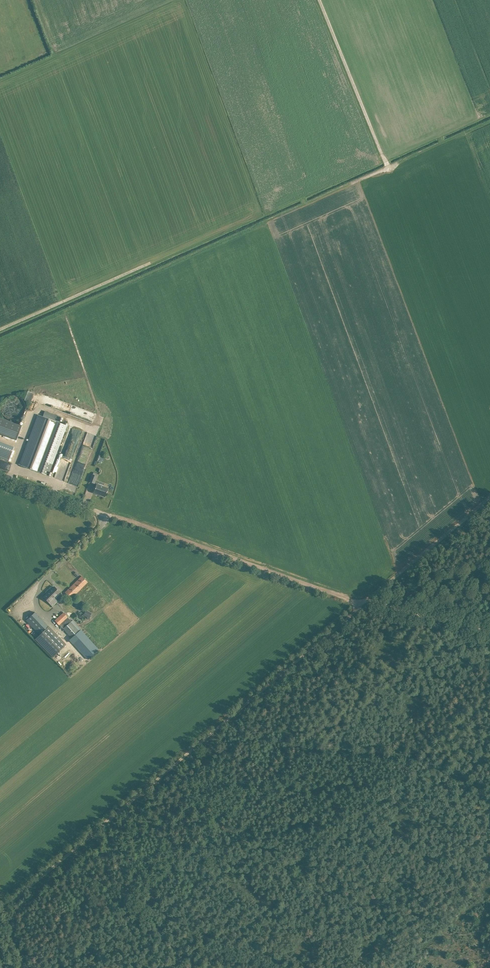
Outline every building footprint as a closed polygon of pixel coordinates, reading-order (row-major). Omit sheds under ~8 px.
[(31,402),(34,392),(28,390),(25,400),(31,402)] [(1,406),(1,407),(1,408),(1,410),(1,411),(1,412),(2,413),(2,414),(3,415),(3,416),(4,416),(5,417),(6,418),(7,418),(8,419),(9,419),(10,420),(11,420),(12,420),(13,420),(14,420),(15,420),(16,420),(17,420),(18,419),(19,419),(20,418),(21,417),(22,417),(23,416),(23,415),(24,414),(25,413),(25,412),(25,411),(26,410),(26,409),(26,408),(26,407),(26,406),(25,404),(25,403),(25,402),(24,401),(23,401),(23,400),(22,399),(21,398),(20,397),(19,396),(18,396),(17,396),(15,395),(14,395),(13,395),(12,395),(11,395),(10,395),(9,396),(8,396),(7,397),(6,397),(5,398),(4,399),(3,400),(2,401),(2,402),(1,403),(1,404),(1,405),(1,406)] [(27,443),(19,464),(47,475),(66,425),(53,420),(54,417),(49,416),(48,418),(38,415),(27,444),(27,443)] [(17,440),(22,426),(0,418),(0,434),(17,440)] [(67,474),(79,431),(71,429),(57,479),(64,481),(66,474),(67,474)] [(85,432),(70,485),(73,486),(71,490),(78,492),(94,435),(85,432)] [(9,461),(13,449),(0,445),(0,457),(9,461)] [(96,484),(93,492),(105,497),(108,488),(103,486),(96,484)] [(65,592),(68,596),(71,598),(88,582),(85,579),(82,576),(65,592)] [(43,597),(47,600),(52,606),(57,601),(54,597),(60,592),(54,586),(43,597)] [(26,620),(40,635),(35,639),(49,653),(53,657),(66,644),(63,641),(34,612),(26,620)] [(72,621),(68,617),(64,612),(55,620),(59,625),(59,624),(63,628),(72,638),(70,639),(88,659),(99,650),(81,630),(81,629),(73,620),(72,621)]
